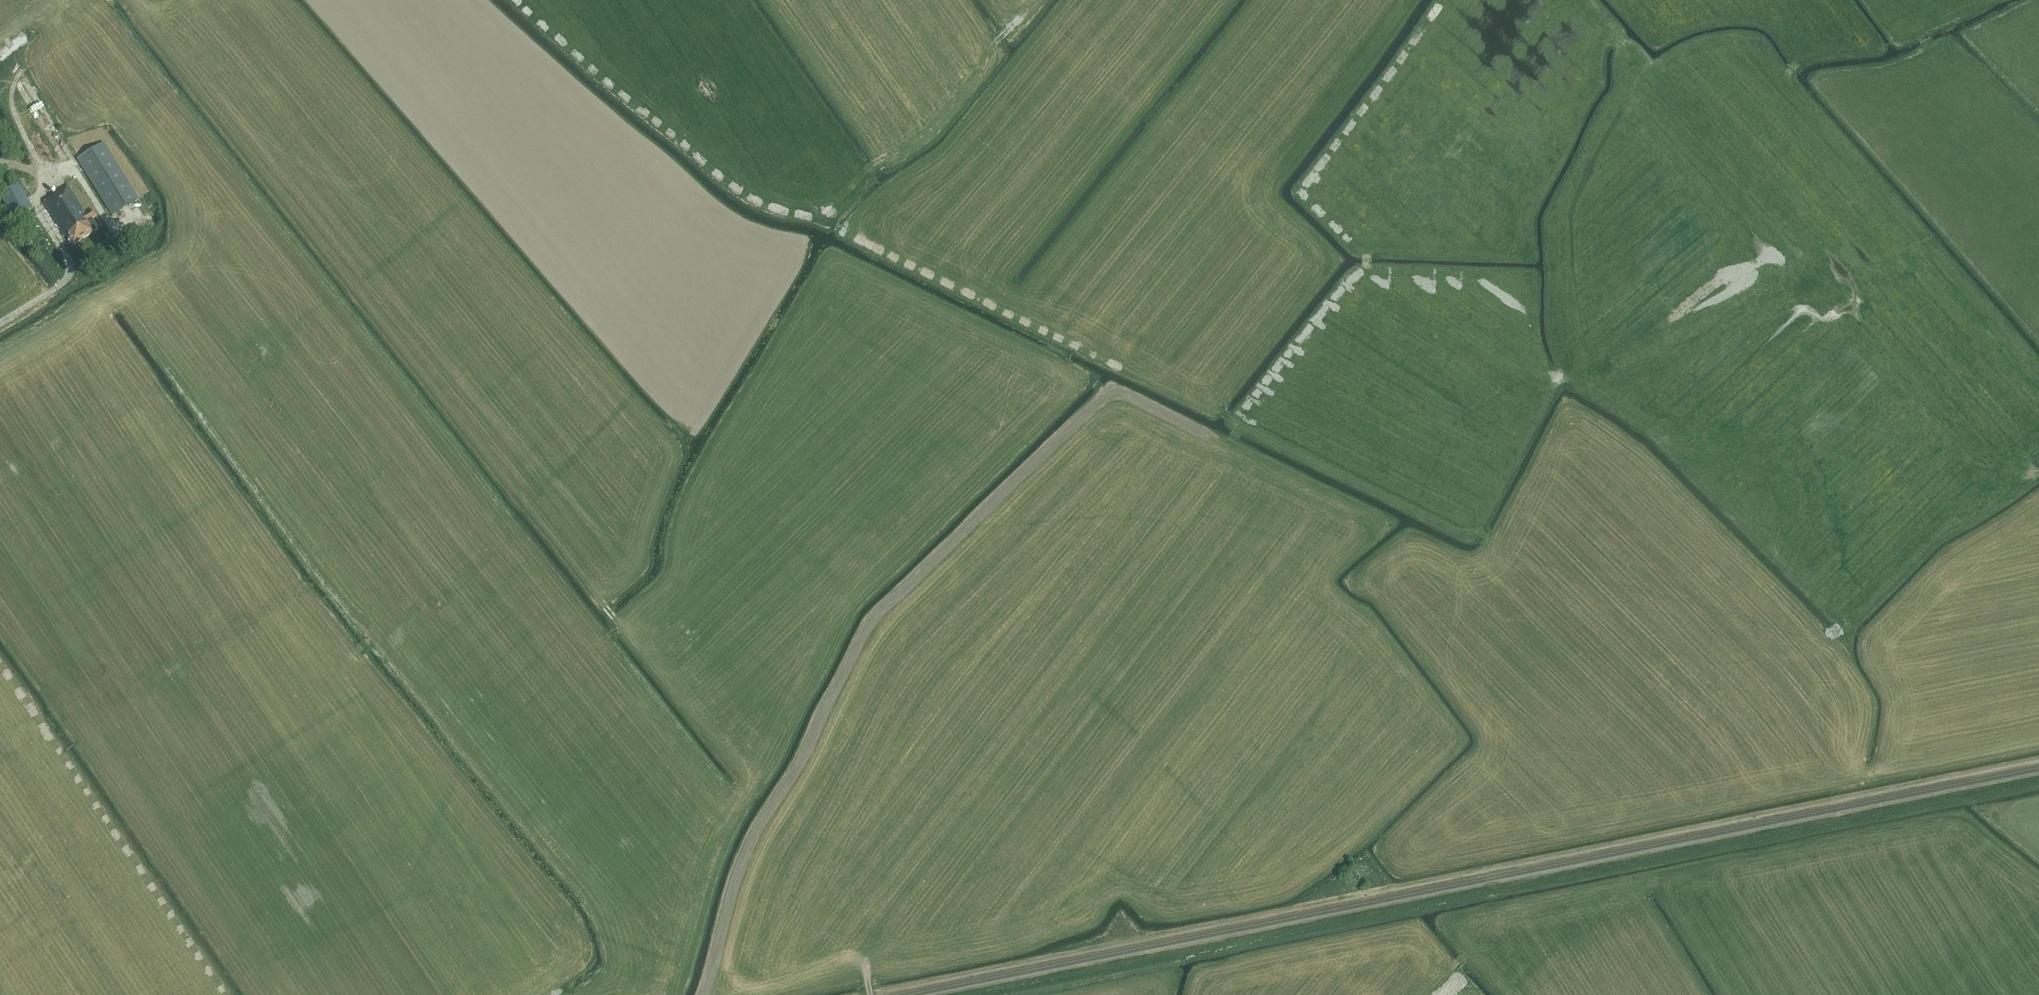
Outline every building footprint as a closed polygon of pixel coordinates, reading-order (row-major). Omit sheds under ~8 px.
[(113,216),(140,200),(105,143),(78,159),(113,216)] [(35,214),(27,203),(31,200),(21,184),(7,193),(17,209),(24,221),(35,214)] [(51,198),(44,203),(65,236),(67,235),(73,245),(99,229),(93,219),(97,217),(93,211),(86,215),(68,186),(51,197),(51,198)]
